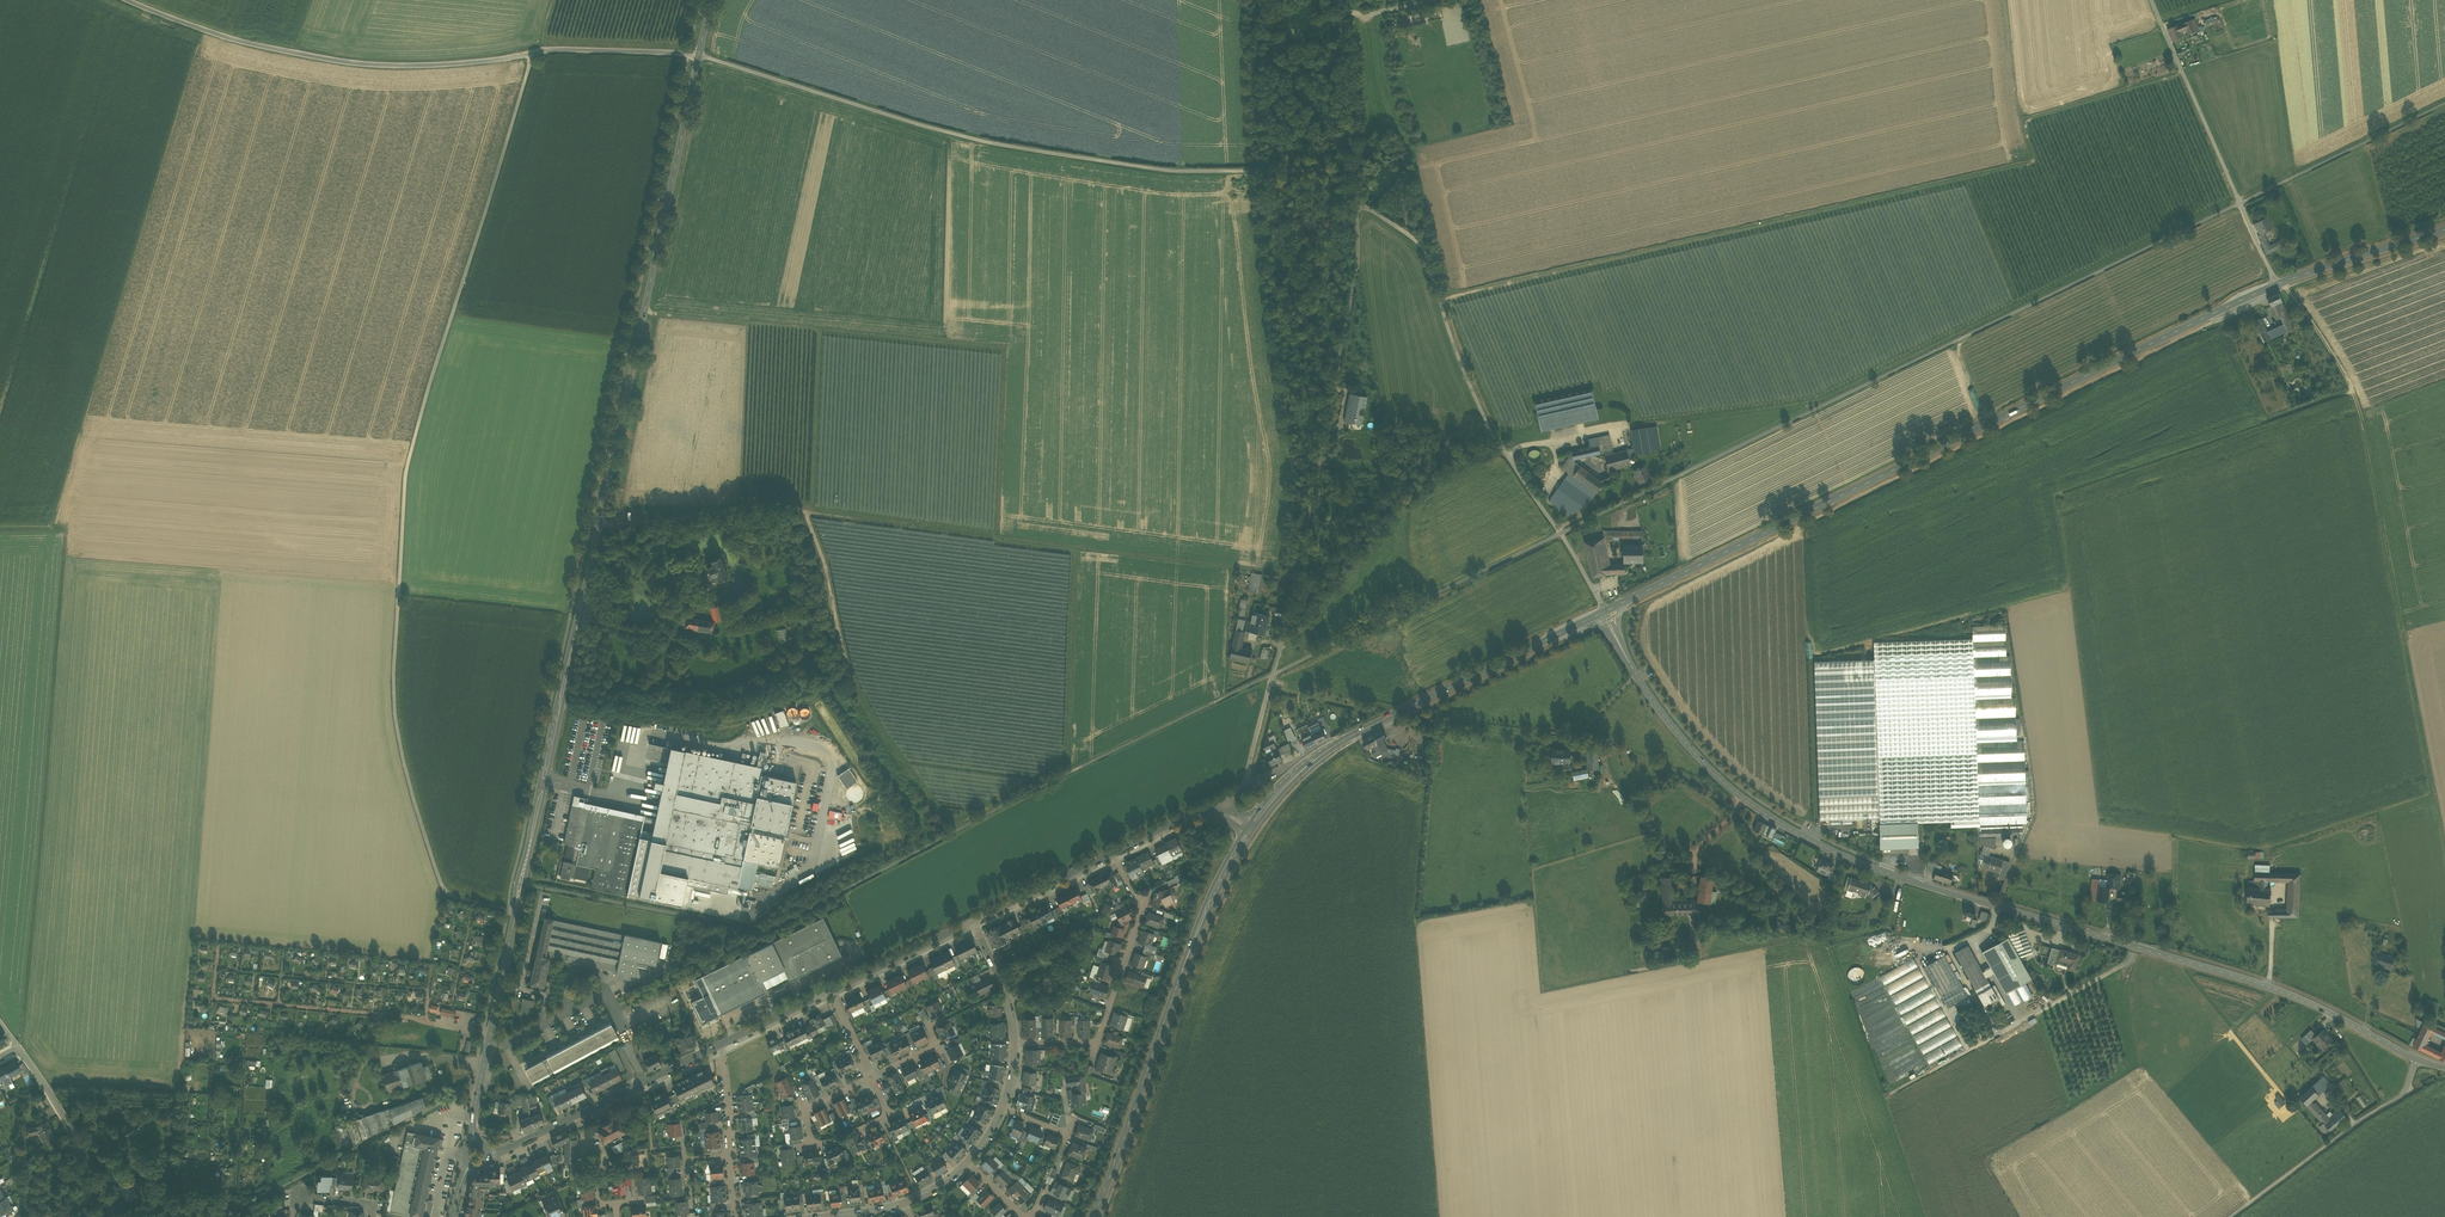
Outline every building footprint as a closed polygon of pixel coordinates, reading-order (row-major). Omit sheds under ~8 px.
[(2199,30),(2195,19),(2191,21),(2195,32),(2199,30)] [(2168,29),(2172,40),(2182,37),(2180,32),(2187,30),(2189,34),(2195,32),(2191,21),(2168,29)] [(2254,224),(2260,235),(2264,234),(2273,229),(2267,217),(2254,224)] [(2263,245),(2268,242),(2264,234),(2260,235),(2258,237),(2263,245)] [(2282,240),(2277,242),(2280,248),(2280,249),(2285,246),(2282,240)] [(2268,242),(2263,245),(2267,254),(2280,248),(2277,242),(2270,246),(2268,242)] [(2272,307),(2276,305),(2283,302),(2279,293),(2268,298),(2268,300),(2272,307)] [(2295,328),(2283,302),(2276,305),(2285,324),(2288,331),(2295,328)] [(2268,332),(2261,318),(2255,321),(2265,342),(2271,339),(2268,332)] [(2277,327),(2281,334),(2288,331),(2285,324),(2277,327)] [(2281,334),(2277,327),(2268,332),(2271,339),(2281,334)] [(2188,345),(2216,337),(2215,332),(2186,340),(2188,345)] [(1536,405),(1542,431),(1598,418),(1592,392),(1542,403),(1536,405)] [(1350,394),(1347,409),(1352,410),(1355,395),(1350,394)] [(1345,421),(1362,425),(1367,397),(1355,395),(1352,410),(1347,409),(1345,421)] [(1648,440),(1650,452),(1661,450),(1657,426),(1646,428),(1648,440)] [(1626,450),(1628,456),(1650,452),(1648,440),(1646,428),(1631,430),(1634,448),(1626,450)] [(1601,436),(1605,452),(1613,450),(1609,435),(1601,436)] [(1590,448),(1587,449),(1589,456),(1604,453),(1605,453),(1605,452),(1601,436),(1588,439),(1590,448)] [(1536,449),(1531,450),(1529,454),(1529,459),(1534,462),(1539,461),(1542,457),(1540,452),(1536,449)] [(1574,460),(1585,457),(1583,450),(1572,452),(1572,453),(1574,460)] [(1604,453),(1609,471),(1631,465),(1628,456),(1626,450),(1614,453),(1613,450),(1605,452),(1605,453),(1604,453)] [(1562,468),(1569,473),(1577,464),(1574,460),(1572,453),(1562,468)] [(1599,479),(1577,464),(1569,473),(1565,479),(1549,501),(1572,517),(1577,510),(1579,511),(1586,501),(1589,504),(1604,483),(1599,479)] [(1634,472),(1640,484),(1651,478),(1645,466),(1634,472)] [(1611,480),(1611,479),(1610,474),(1605,476),(1599,479),(1604,483),(1611,480)] [(1637,541),(1637,545),(1643,545),(1642,531),(1603,531),(1604,537),(1612,536),(1612,541),(1637,541)] [(1605,565),(1610,565),(1604,538),(1599,539),(1605,565)] [(1607,575),(1607,574),(1605,565),(1599,539),(1584,542),(1592,578),(1607,575)] [(1624,563),(1643,563),(1643,545),(1637,545),(1625,545),(1623,545),(1624,563)] [(717,577),(719,581),(729,577),(720,557),(711,562),(713,566),(707,568),(712,579),(717,577)] [(1610,565),(1605,565),(1607,574),(1625,573),(1625,564),(1610,565)] [(1248,592),(1254,593),(1258,574),(1252,572),(1248,592)] [(1258,574),(1254,593),(1259,594),(1263,575),(1258,574)] [(715,622),(721,621),(718,604),(710,605),(713,622),(715,622)] [(1249,632),(1265,635),(1270,616),(1254,612),(1252,621),(1249,632)] [(713,633),(714,636),(717,635),(719,632),(716,630),(715,622),(676,615),(674,621),(684,627),(713,633)] [(1245,620),(1243,619),(1239,618),(1236,630),(1243,631),(1245,620)] [(1973,639),(1973,657),(2006,656),(2005,625),(1972,626),(1973,639)] [(786,628),(777,630),(779,642),(789,640),(786,628)] [(1245,632),(1243,631),(1236,630),(1230,658),(1250,663),(1253,650),(1242,648),(1245,632)] [(1874,660),(1877,718),(1975,715),(1973,657),(1973,639),(1874,642),(1874,660)] [(1261,658),(1268,659),(1270,650),(1263,649),(1261,658)] [(2010,656),(2006,656),(1973,657),(1975,715),(1979,821),(1979,826),(1979,829),(2023,827),(2023,824),(2027,824),(2026,816),(2026,802),(2026,801),(2025,786),(2025,785),(2025,771),(2024,740),(2017,741),(2015,697),(2011,697),(2010,656)] [(1820,820),(1880,818),(1877,718),(1874,660),(1814,662),(1820,820)] [(797,712),(797,710),(796,708),(794,707),(792,707),(789,708),(788,709),(787,712),(788,714),(789,716),(791,717),(793,717),(795,716),(797,715),(797,712)] [(801,718),(804,719),(806,719),(808,718),(810,716),(810,713),(810,711),(808,709),(805,708),(803,708),(801,709),(799,712),(799,714),(800,717),(801,718)] [(774,713),(780,727),(789,724),(783,710),(774,713)] [(1979,821),(1975,715),(1877,718),(1880,818),(1880,824),(1918,823),(1951,822),(1979,821)] [(1317,720),(1320,726),(1327,723),(1324,717),(1317,720)] [(1317,720),(1308,724),(1312,734),(1322,729),(1320,726),(1317,720)] [(1302,739),(1312,734),(1308,724),(1297,730),(1302,739)] [(1284,730),(1288,740),(1295,737),(1290,727),(1284,730)] [(1322,729),(1312,734),(1317,743),(1326,739),(1322,729)] [(1383,730),(1373,735),(1377,743),(1380,741),(1387,738),(1384,732),(1383,730)] [(1306,748),(1317,743),(1312,734),(1302,739),(1306,748)] [(1379,746),(1377,743),(1373,735),(1363,740),(1368,751),(1379,746)] [(1264,750),(1264,751),(1273,747),(1275,745),(1273,740),(1265,744),(1264,750)] [(1379,746),(1380,749),(1381,751),(1398,755),(1398,751),(1386,748),(1384,744),(1381,745),(1380,741),(1377,743),(1379,746)] [(1291,750),(1289,743),(1281,747),(1281,748),(1284,754),(1291,750)] [(665,843),(666,843),(686,751),(671,748),(667,769),(666,772),(664,783),(662,789),(659,804),(656,818),(655,824),(667,826),(665,835),(653,832),(642,830),(641,830),(640,836),(652,839),(651,840),(665,843)] [(1382,754),(1381,751),(1380,749),(1369,755),(1371,759),(1382,754)] [(1267,755),(1272,765),(1282,760),(1280,755),(1277,750),(1275,751),(1267,755)] [(1551,764),(1564,764),(1570,764),(1570,750),(1551,750),(1551,764)] [(1598,750),(1587,750),(1587,756),(1587,770),(1598,770),(1598,750)] [(763,767),(686,751),(666,843),(743,859),(761,774),(763,767)] [(1588,776),(1587,770),(1573,772),(1574,779),(1588,776)] [(758,862),(778,867),(796,782),(782,779),(775,777),(761,774),(743,859),(758,862)] [(654,788),(662,789),(664,783),(655,781),(654,788)] [(589,808),(602,811),(603,807),(584,803),(583,807),(589,808)] [(564,844),(568,844),(574,845),(580,847),(589,808),(583,807),(578,806),(572,805),(568,824),(564,843),(564,844)] [(630,813),(603,807),(602,811),(607,812),(624,816),(634,818),(634,814),(630,813)] [(590,867),(596,868),(607,812),(602,811),(589,808),(580,847),(578,857),(576,864),(577,864),(590,867)] [(596,868),(612,872),(624,816),(607,812),(596,868)] [(634,818),(624,816),(612,872),(596,868),(591,888),(627,896),(640,836),(641,830),(642,830),(644,820),(634,818)] [(1754,830),(1762,834),(1767,825),(1758,821),(1754,830)] [(1918,847),(1918,823),(1880,824),(1881,848),(1918,847)] [(667,826),(655,824),(653,832),(665,835),(667,826)] [(1762,834),(1772,838),(1776,829),(1767,825),(1762,834)] [(1979,829),(1980,837),(1996,837),(2002,837),(2022,836),(2023,834),(2023,827),(1979,829)] [(852,828),(836,834),(845,854),(853,850),(851,846),(858,843),(852,828)] [(654,899),(660,871),(659,870),(665,843),(651,840),(652,839),(640,836),(627,896),(628,896),(629,893),(654,899)] [(1995,844),(1996,837),(1980,837),(1980,842),(1980,844),(1984,845),(1991,847),(1995,848),(1995,844)] [(1176,838),(1167,843),(1172,854),(1172,855),(1182,850),(1177,841),(1176,838)] [(1177,841),(1182,850),(1187,848),(1182,838),(1177,841)] [(552,842),(550,849),(558,851),(559,844),(552,842)] [(737,886),(743,859),(666,843),(665,843),(659,870),(660,871),(729,885),(737,887),(737,886)] [(1161,860),(1172,854),(1167,843),(1155,849),(1159,857),(1161,860)] [(564,862),(570,863),(571,856),(574,845),(568,844),(566,851),(564,862)] [(574,845),(571,856),(578,857),(580,847),(574,845)] [(1987,867),(2000,870),(2003,860),(1987,855),(1988,850),(1983,849),(1981,853),(1981,856),(1984,857),(1982,864),(1981,867),(1987,869),(1987,867)] [(1149,852),(1137,858),(1143,869),(1154,863),(1153,861),(1149,852)] [(1145,873),(1143,869),(1137,858),(1126,863),(1127,865),(1128,866),(1129,868),(1128,868),(1131,874),(1132,877),(1139,873),(1140,875),(1145,873)] [(743,859),(737,886),(752,890),(754,881),(755,873),(758,862),(743,859)] [(1825,873),(1829,875),(1830,872),(1830,873),(1831,872),(1834,865),(1822,859),(1817,869),(1825,873)] [(2003,860),(2000,870),(1999,873),(1997,877),(2004,879),(2010,862),(2003,860)] [(562,875),(574,878),(574,876),(577,864),(570,863),(564,862),(560,861),(557,874),(562,875)] [(1927,869),(1936,872),(1937,869),(1938,865),(1927,861),(1927,869)] [(574,878),(587,881),(588,879),(590,867),(596,868),(590,867),(577,864),(574,876),(574,878)] [(2262,881),(2263,881),(2263,873),(2270,873),(2270,872),(2270,865),(2255,865),(2255,880),(2262,881)] [(1934,878),(1950,883),(1952,879),(1951,879),(1952,875),(1953,875),(1953,874),(1952,874),(1937,869),(1936,872),(1934,878)] [(727,893),(729,885),(660,871),(654,899),(682,905),(687,884),(694,885),(727,893)] [(1111,871),(1100,877),(1105,886),(1116,880),(1111,871)] [(1828,879),(1836,883),(1838,875),(1831,872),(1830,873),(1830,872),(1829,875),(1828,879)] [(2268,881),(2277,881),(2278,873),(2273,872),(2270,872),(2270,873),(2263,873),(2263,881),(2268,881)] [(759,882),(758,884),(772,887),(774,876),(760,873),(760,874),(759,882)] [(2110,888),(2120,888),(2121,874),(2108,873),(2107,880),(2107,887),(2110,888)] [(2301,873),(2278,873),(2277,881),(2288,882),(2287,911),(2286,917),(2299,917),(2301,873)] [(1698,900),(1697,902),(1699,902),(1710,904),(1715,904),(1716,892),(1712,892),(1713,881),(1714,878),(1701,876),(1698,900)] [(1093,892),(1105,886),(1100,877),(1088,882),(1089,883),(1092,890),(1093,892)] [(1167,881),(1170,887),(1177,884),(1178,885),(1180,883),(1177,877),(1167,881)] [(1662,904),(1662,913),(1672,913),(1672,903),(1672,896),(1672,895),(1671,877),(1661,878),(1663,903),(1662,904)] [(1673,877),(1671,877),(1672,895),(1672,896),(1672,903),(1674,903),(1697,902),(1698,900),(1674,901),(1673,877)] [(1847,890),(1847,891),(1845,895),(1851,897),(1853,892),(1854,891),(1854,889),(1861,891),(1860,893),(1859,896),(1860,896),(1860,895),(1865,897),(1865,898),(1867,893),(1868,893),(1868,894),(1868,893),(1869,892),(1870,890),(1871,886),(1872,884),(1871,883),(1871,884),(1864,882),(1864,881),(1863,881),(1863,882),(1861,881),(1861,880),(1861,881),(1852,878),(1852,877),(1851,877),(1851,878),(1847,890)] [(2090,900),(2109,902),(2110,888),(2107,887),(2107,880),(2092,878),(2090,900)] [(1084,886),(1088,893),(1092,890),(1089,883),(1084,886)] [(682,905),(689,906),(694,885),(687,884),(682,905)] [(1161,892),(1160,892),(1160,891),(1159,890),(1158,890),(1157,891),(1156,892),(1156,893),(1157,894),(1156,896),(1155,896),(1152,903),(1160,906),(1160,904),(1164,902),(1166,906),(1175,902),(1173,898),(1177,896),(1175,893),(1175,892),(1176,892),(1177,890),(1178,889),(1178,888),(1178,886),(1178,885),(1177,884),(1170,887),(1171,888),(1172,888),(1171,891),(1166,890),(1166,891),(1165,891),(1161,890),(1161,892)] [(2135,895),(2136,892),(2136,887),(2129,886),(2129,891),(2128,894),(2135,895)] [(1872,897),(1872,898),(1879,892),(1874,887),(1873,888),(1870,891),(1870,890),(1869,892),(1873,896),(1872,897)] [(2247,903),(2270,906),(2271,888),(2268,888),(2262,888),(2254,887),(2248,887),(2247,903)] [(1077,888),(1067,893),(1072,903),(1077,901),(1078,903),(1083,901),(1084,901),(1081,896),(1077,888)] [(2118,900),(2135,902),(2135,895),(2128,894),(2125,894),(2125,892),(2123,892),(2122,894),(2119,893),(2118,900)] [(1073,906),(1072,903),(1067,893),(1057,898),(1061,906),(1062,908),(1067,906),(1068,908),(1073,906)] [(1091,900),(1088,893),(1081,896),(1084,901),(1083,901),(1084,903),(1091,900)] [(715,896),(713,908),(729,911),(731,898),(715,896)] [(1700,914),(1699,902),(1697,902),(1674,903),(1672,903),(1672,913),(1672,915),(1700,914)] [(1035,910),(1041,923),(1054,916),(1051,910),(1048,904),(1035,910)] [(1058,915),(1058,916),(1065,912),(1062,908),(1061,906),(1055,909),(1058,915)] [(1964,914),(1974,917),(1976,909),(1966,906),(1964,914)] [(1120,922),(1121,923),(1122,923),(1127,920),(1132,918),(1127,907),(1126,907),(1118,911),(1116,912),(1120,922)] [(463,910),(458,914),(462,919),(467,915),(463,910)] [(1032,923),(1034,926),(1038,924),(1041,923),(1035,910),(1032,912),(1031,911),(1028,912),(1027,913),(1029,917),(1032,923)] [(1979,919),(1986,921),(1988,913),(1981,911),(1979,919)] [(1146,923),(1161,928),(1164,917),(1149,912),(1146,923)] [(477,919),(483,922),(486,915),(479,913),(477,919)] [(545,917),(537,955),(550,958),(551,957),(546,956),(554,920),(554,919),(545,917)] [(823,917),(771,942),(786,973),(785,973),(788,978),(789,981),(841,955),(823,917)] [(1022,925),(1023,927),(1028,924),(1025,919),(1024,917),(1019,920),(1022,925)] [(1008,922),(1002,925),(1008,937),(1011,936),(1016,934),(1020,931),(1018,927),(1014,919),(1012,919),(1011,920),(1008,922)] [(551,957),(617,971),(625,935),(554,920),(546,956),(551,957)] [(1127,920),(1122,923),(1123,925),(1122,927),(1117,926),(1114,925),(1112,933),(1111,933),(1114,934),(1123,937),(1126,929),(1127,930),(1129,924),(1127,920)] [(1005,939),(1008,937),(1002,925),(988,931),(988,932),(990,931),(993,936),(991,937),(992,940),(994,939),(997,945),(995,946),(1006,941),(1005,939)] [(2006,934),(2008,937),(2020,958),(2033,953),(2024,928),(2006,934)] [(1146,944),(1151,946),(1151,945),(1154,934),(1144,931),(1140,942),(1146,944)] [(625,935),(617,971),(617,972),(635,976),(637,967),(639,962),(649,964),(656,966),(661,942),(625,935)] [(2031,979),(2020,958),(2008,937),(1987,949),(2010,991),(2031,979)] [(970,940),(963,943),(968,954),(976,951),(970,940)] [(1110,952),(1118,955),(1121,944),(1109,940),(1106,950),(1110,952)] [(781,975),(785,973),(786,973),(771,942),(748,954),(763,984),(767,982),(768,978),(771,979),(776,976),(777,973),(781,975)] [(662,943),(659,957),(665,958),(668,944),(662,943)] [(961,958),(968,954),(963,943),(955,947),(959,954),(961,958)] [(1146,944),(1144,950),(1155,953),(1157,947),(1151,945),(1151,946),(1146,944)] [(1955,953),(1975,990),(1989,983),(1986,977),(1983,972),(1968,946),(1955,953)] [(2048,963),(2057,965),(2059,958),(2061,950),(2053,947),(2048,963)] [(1099,948),(1096,956),(1107,960),(1110,952),(1106,950),(1099,948)] [(2010,991),(1987,949),(1982,952),(1991,967),(1983,972),(1986,977),(1994,973),(2005,993),(2010,991)] [(2059,958),(2070,961),(2068,969),(2076,971),(2080,955),(2061,949),(2061,950),(2059,958)] [(1153,959),(1155,953),(1144,950),(1142,955),(1147,957),(1153,959)] [(948,951),(939,955),(945,968),(954,964),(951,957),(948,951)] [(2385,967),(2391,969),(2395,957),(2376,951),(2372,963),(2382,966),(2381,967),(2384,968),(2385,967)] [(467,958),(473,961),(476,956),(470,953),(467,958)] [(765,989),(763,984),(748,954),(748,953),(701,976),(695,979),(703,996),(692,1002),(702,1023),(708,1020),(709,1022),(715,1019),(714,1018),(720,1015),(767,992),(765,989)] [(1132,964),(1143,968),(1147,957),(1142,955),(1136,953),(1132,964)] [(294,959),(299,963),(303,958),(297,954),(294,959)] [(551,958),(550,958),(537,955),(536,955),(530,984),(544,987),(551,958)] [(937,972),(945,968),(939,955),(930,960),(933,966),(936,973),(937,972)] [(955,967),(960,965),(955,955),(951,957),(954,964),(955,967)] [(1925,967),(1948,1007),(1968,996),(1964,990),(1958,979),(1955,972),(1954,971),(1950,964),(1949,962),(1945,955),(1925,967)] [(316,956),(312,961),(317,965),(321,960),(316,956)] [(2057,965),(2068,969),(2070,961),(2059,958),(2057,965)] [(1884,987),(1918,968),(1912,959),(1879,977),(1884,987)] [(1104,977),(1109,979),(1114,966),(1106,963),(1102,962),(1098,975),(1104,977)] [(919,965),(915,967),(920,979),(928,975),(926,971),(923,966),(922,964),(919,966),(919,965)] [(929,969),(932,976),(933,978),(938,976),(937,972),(936,973),(933,966),(929,969)] [(913,982),(920,979),(915,967),(910,969),(911,970),(908,972),(909,973),(911,978),(913,982)] [(947,972),(945,968),(937,972),(938,976),(939,977),(947,972)] [(1855,982),(1862,976),(1860,974),(1862,973),(1859,969),(1857,971),(1855,969),(1848,974),(1855,982)] [(1890,996),(1923,978),(1918,969),(1885,987),(1890,996)] [(1126,980),(1144,986),(1147,977),(1141,975),(1129,971),(1126,980)] [(635,976),(617,972),(616,977),(634,981),(635,976)] [(763,984),(765,989),(788,978),(785,973),(781,975),(777,973),(776,976),(771,979),(768,978),(767,982),(763,984)] [(969,978),(972,985),(974,984),(981,981),(978,974),(969,978)] [(898,976),(893,978),(899,989),(906,986),(904,981),(902,976),(901,975),(898,976)] [(974,984),(979,995),(994,988),(989,977),(981,981),(974,984)] [(892,993),(899,989),(893,978),(889,980),(889,981),(886,982),(887,984),(889,988),(892,993)] [(1895,1006),(1929,987),(1924,978),(1890,997),(1895,1006)] [(268,985),(273,988),(276,982),(271,979),(268,985)] [(1098,995),(1105,997),(1109,987),(1102,984),(1094,982),(1090,992),(1093,993),(1098,995)] [(313,983),(311,989),(317,992),(320,986),(313,983)] [(1989,983),(1975,990),(1978,994),(1991,987),(1989,983)] [(330,991),(337,994),(340,988),(334,984),(330,991)] [(873,988),(879,1000),(885,997),(883,992),(880,985),(879,985),(876,986),(876,987),(873,988)] [(1978,994),(1984,1006),(1998,998),(1991,987),(1978,994)] [(873,1003),(879,1000),(873,988),(870,990),(870,989),(867,991),(870,998),(873,1003)] [(1901,1016),(1934,997),(1929,988),(1896,1007),(1901,1016)] [(1081,996),(1091,1000),(1093,993),(1090,992),(1083,990),(1081,996)] [(852,998),(857,1009),(863,1006),(865,1005),(863,1001),(859,994),(852,998)] [(851,1012),(857,1009),(852,998),(845,1001),(849,1008),(851,1012)] [(984,1002),(984,1006),(988,1005),(994,1004),(993,998),(984,1002)] [(1906,1026),(1940,1007),(1935,998),(1901,1017),(1906,1026)] [(521,1013),(527,1014),(528,1007),(529,1005),(533,1006),(534,1001),(531,1000),(523,999),(522,1001),(522,1004),(520,1013),(521,1013)] [(865,1011),(871,1008),(867,999),(863,1001),(865,1005),(863,1006),(865,1011)] [(1965,999),(1960,1002),(1964,1008),(1969,1006),(1965,999)] [(925,1006),(931,1019),(943,1013),(937,1001),(925,1006)] [(988,1005),(990,1016),(1002,1014),(1000,1006),(1000,1003),(994,1004),(988,1005)] [(1949,1008),(1952,1014),(1959,1010),(1956,1005),(1949,1008)] [(239,1013),(246,1016),(248,1009),(242,1007),(239,1013)] [(440,1014),(452,1018),(454,1011),(442,1008),(440,1014)] [(917,1011),(922,1021),(928,1018),(923,1008),(917,1011)] [(1912,1036),(1945,1017),(1940,1008),(1907,1027),(1912,1036)] [(1111,1025),(1123,1029),(1127,1016),(1118,1012),(1115,1012),(1111,1025)] [(812,1024),(815,1028),(824,1024),(822,1019),(819,1014),(814,1016),(815,1017),(810,1019),(812,1024)] [(827,1029),(834,1025),(830,1016),(822,1019),(824,1024),(827,1029)] [(943,1021),(945,1024),(950,1022),(950,1023),(955,1020),(953,1016),(943,1021)] [(1042,1035),(1053,1035),(1053,1018),(1042,1018),(1042,1020),(1042,1027),(1042,1035)] [(1917,1045),(1951,1027),(1946,1018),(1912,1036),(1917,1045)] [(360,1019),(357,1024),(362,1027),(366,1022),(360,1019)] [(1024,1035),(1035,1035),(1035,1027),(1035,1020),(1024,1020),(1024,1023),(1023,1023),(1023,1026),(1024,1026),(1024,1035)] [(1060,1036),(1071,1036),(1072,1024),(1072,1020),(1060,1020),(1060,1036)] [(1079,1036),(1090,1036),(1090,1020),(1079,1020),(1079,1024),(1079,1036)] [(610,1021),(608,1022),(617,1039),(619,1038),(610,1021)] [(546,1055),(547,1057),(554,1070),(555,1072),(617,1039),(608,1022),(546,1055)] [(938,1028),(943,1039),(954,1034),(951,1027),(952,1027),(950,1023),(950,1022),(945,1024),(938,1028)] [(991,1030),(1004,1029),(1004,1022),(1001,1022),(993,1023),(990,1024),(991,1024),(992,1030),(991,1030)] [(2413,1046),(2423,1050),(2425,1044),(2431,1032),(2434,1027),(2425,1022),(2422,1028),(2413,1046)] [(807,1027),(808,1028),(812,1036),(813,1036),(818,1034),(815,1028),(812,1024),(807,1027)] [(815,1028),(818,1034),(827,1029),(824,1024),(815,1028)] [(910,1031),(911,1033),(921,1028),(920,1026),(919,1024),(909,1029),(910,1031)] [(796,1029),(801,1039),(807,1036),(808,1036),(804,1030),(803,1026),(800,1027),(796,1029)] [(2434,1027),(2431,1032),(2444,1039),(2444,1032),(2434,1027)] [(921,1028),(911,1033),(914,1041),(917,1046),(928,1041),(924,1034),(924,1033),(921,1028)] [(1923,1055),(1957,1037),(1952,1028),(1918,1046),(1923,1055)] [(795,1042),(801,1039),(796,1029),(794,1030),(793,1030),(790,1032),(795,1042)] [(1005,1035),(1004,1029),(991,1030),(992,1030),(993,1036),(992,1036),(992,1037),(1002,1035),(1005,1035)] [(2305,1035),(2311,1041),(2314,1038),(2314,1037),(2316,1035),(2311,1030),(2305,1035)] [(2319,1044),(2323,1048),(2332,1039),(2329,1035),(2328,1036),(2322,1030),(2316,1035),(2314,1037),(2320,1043),(2319,1044)] [(910,1031),(906,1033),(911,1043),(914,1041),(911,1033),(910,1031)] [(789,1046),(795,1042),(790,1032),(786,1034),(784,1035),(785,1039),(789,1046)] [(1120,1048),(1121,1043),(1123,1037),(1109,1032),(1105,1043),(1109,1044),(1109,1045),(1112,1046),(1113,1045),(1120,1048)] [(681,1050),(681,1051),(688,1048),(693,1045),(695,1044),(691,1037),(692,1037),(690,1033),(676,1039),(676,1040),(677,1039),(679,1043),(678,1043),(679,1044),(678,1045),(681,1050)] [(908,1044),(911,1043),(906,1033),(901,1035),(903,1038),(905,1038),(908,1044)] [(2302,1038),(2307,1044),(2311,1041),(2305,1035),(2302,1038)] [(778,1043),(775,1037),(767,1042),(772,1051),(774,1050),(779,1047),(780,1047),(778,1043)] [(951,1042),(953,1046),(957,1044),(961,1042),(962,1042),(960,1037),(951,1042)] [(1929,1065),(1962,1046),(1957,1037),(1924,1056),(1929,1065)] [(903,1038),(897,1041),(903,1053),(910,1049),(908,1044),(905,1038),(903,1038)] [(879,1041),(873,1044),(879,1056),(885,1053),(886,1053),(883,1048),(879,1041)] [(895,1057),(903,1053),(897,1041),(891,1044),(889,1045),(893,1052),(895,1057)] [(861,1044),(866,1054),(869,1052),(867,1047),(865,1042),(861,1044)] [(639,1051),(644,1060),(648,1058),(645,1051),(653,1047),(650,1043),(640,1048),(639,1050),(639,1051)] [(873,1059),(879,1056),(873,1044),(867,1047),(869,1052),(873,1059)] [(952,1060),(962,1055),(959,1048),(959,1047),(957,1044),(953,1046),(947,1049),(952,1060)] [(2423,1050),(2439,1058),(2442,1052),(2425,1044),(2423,1050)] [(2334,1052),(2337,1056),(2344,1049),(2341,1045),(2334,1052)] [(1037,1063),(1039,1063),(1039,1050),(1026,1050),(1026,1053),(1025,1053),(1025,1056),(1026,1056),(1026,1063),(1028,1063),(1037,1063)] [(1096,1069),(1106,1072),(1107,1069),(1112,1071),(1117,1057),(1103,1053),(1099,1063),(1098,1063),(1096,1069)] [(644,1060),(649,1070),(653,1068),(657,1067),(656,1067),(661,1064),(656,1054),(648,1058),(644,1060)] [(934,1054),(927,1057),(933,1069),(940,1066),(936,1059),(934,1054)] [(848,1055),(842,1058),(848,1071),(851,1070),(851,1069),(854,1067),(851,1060),(848,1055)] [(527,1067),(542,1059),(541,1057),(524,1066),(534,1084),(551,1075),(549,1073),(535,1081),(527,1067)] [(549,1073),(554,1070),(547,1057),(542,1059),(549,1073)] [(926,1073),(933,1069),(927,1057),(926,1058),(927,1058),(920,1061),(923,1068),(926,1073)] [(845,1072),(848,1071),(842,1058),(836,1061),(838,1066),(840,1070),(842,1074),(845,1072)] [(535,1081),(549,1073),(542,1059),(527,1067),(535,1081)] [(382,1075),(388,1092),(424,1080),(427,1079),(432,1077),(431,1073),(431,1072),(428,1065),(427,1060),(421,1062),(413,1064),(412,1065),(411,1065),(403,1068),(391,1072),(382,1075)] [(15,1062),(5,1067),(10,1077),(20,1071),(18,1066),(15,1062)] [(23,1063),(18,1066),(20,1071),(23,1075),(29,1072),(23,1063)] [(902,1070),(907,1080),(917,1075),(915,1069),(913,1064),(902,1070)] [(990,1070),(990,1071),(1002,1072),(1002,1071),(1003,1071),(1004,1066),(1001,1066),(991,1064),(991,1065),(992,1065),(991,1070),(990,1070)] [(1091,1074),(1094,1066),(1087,1064),(1086,1067),(1084,1072),(1091,1074)] [(966,1075),(968,1075),(970,1071),(960,1066),(958,1070),(966,1074),(966,1075)] [(0,1069),(0,1080),(0,1081),(1,1080),(4,1086),(8,1084),(12,1081),(10,1077),(5,1067),(4,1067),(0,1069)] [(919,1079),(924,1077),(920,1069),(919,1067),(915,1069),(917,1075),(919,1079)] [(610,1072),(610,1073),(615,1082),(622,1078),(617,1068),(617,1070),(613,1072),(613,1070),(610,1072)] [(923,1068),(920,1069),(924,1077),(925,1079),(928,1077),(926,1073),(923,1068)] [(677,1093),(680,1099),(684,1097),(685,1098),(696,1093),(695,1091),(704,1087),(705,1089),(710,1086),(709,1084),(714,1082),(707,1069),(673,1085),(677,1093)] [(956,1069),(952,1077),(962,1083),(966,1075),(966,1074),(958,1070),(956,1069)] [(1002,1074),(1002,1072),(990,1071),(991,1071),(990,1077),(989,1077),(999,1079),(1002,1079),(1003,1074),(1002,1074)] [(1022,1083),(1035,1085),(1035,1084),(1033,1084),(1034,1080),(1035,1080),(1036,1072),(1024,1071),(1022,1083)] [(814,1083),(817,1081),(815,1076),(812,1072),(809,1073),(812,1080),(814,1083)] [(608,1085),(615,1082),(610,1073),(607,1075),(606,1073),(603,1075),(603,1076),(608,1085)] [(833,1073),(827,1076),(832,1088),(835,1086),(839,1084),(835,1078),(833,1073)] [(893,1088),(894,1091),(898,1089),(901,1090),(903,1089),(895,1073),(887,1077),(890,1081),(893,1088)] [(601,1089),(608,1085),(603,1076),(600,1078),(599,1077),(596,1078),(597,1080),(601,1089)] [(829,1089),(832,1088),(827,1076),(820,1079),(823,1084),(826,1091),(829,1089)] [(1067,1085),(1079,1084),(1086,1083),(1085,1076),(1066,1079),(1067,1085)] [(2319,1094),(2324,1090),(2330,1084),(2323,1076),(2312,1087),(2319,1094)] [(959,1090),(962,1083),(952,1077),(948,1085),(951,1087),(959,1091),(959,1090)] [(776,1083),(782,1096),(792,1091),(786,1078),(776,1083)] [(2337,1085),(2339,1088),(2347,1082),(2345,1079),(2337,1085)] [(601,1089),(597,1080),(593,1082),(592,1080),(589,1082),(590,1085),(594,1092),(601,1089)] [(805,1092),(809,1099),(819,1094),(814,1083),(812,1080),(802,1085),(806,1092),(805,1092)] [(882,1085),(886,1092),(893,1088),(890,1081),(882,1085)] [(2332,1082),(2330,1084),(2324,1090),(2327,1093),(2335,1086),(2332,1082)] [(744,1089),(747,1093),(756,1088),(754,1084),(744,1089)] [(986,1084),(984,1091),(997,1096),(999,1089),(992,1087),(986,1084)] [(574,1089),(575,1091),(579,1099),(587,1096),(583,1088),(582,1085),(581,1086),(582,1087),(578,1089),(578,1087),(574,1089)] [(949,1091),(959,1096),(961,1091),(959,1090),(959,1091),(951,1087),(949,1091)] [(2311,1101),(2319,1094),(2312,1087),(2300,1097),(2307,1105),(2311,1101)] [(940,1094),(942,1098),(946,1096),(943,1089),(938,1092),(940,1094)] [(572,1103),(579,1099),(575,1091),(572,1092),(571,1091),(567,1092),(568,1094),(572,1103)] [(994,1102),(997,1096),(984,1091),(982,1097),(981,1098),(987,1100),(994,1102)] [(1072,1099),(1074,1107),(1087,1105),(1086,1093),(1085,1093),(1080,1093),(1076,1094),(1076,1092),(1072,1093),(1072,1099)] [(650,1100),(658,1115),(672,1108),(671,1105),(667,1097),(665,1093),(650,1100)] [(667,1097),(671,1105),(681,1100),(680,1099),(677,1093),(667,1097)] [(565,1106),(572,1103),(568,1094),(565,1096),(564,1094),(560,1096),(561,1097),(565,1106)] [(940,1094),(934,1097),(940,1110),(946,1106),(942,1098),(940,1094)] [(2280,1094),(2276,1097),(2278,1100),(2275,1103),(2279,1108),(2287,1103),(2280,1094)] [(551,1104),(553,1107),(557,1106),(555,1102),(553,1099),(554,1099),(552,1095),(548,1097),(551,1104)] [(737,1096),(738,1103),(752,1102),(752,1095),(737,1096)] [(870,1095),(862,1099),(868,1109),(875,1106),(872,1100),(870,1095)] [(1024,1095),(1021,1107),(1025,1108),(1032,1109),(1035,1097),(1032,1097),(1030,1096),(1029,1096),(1024,1095)] [(2361,1095),(2357,1097),(2364,1107),(2367,1105),(2361,1095)] [(529,1097),(529,1110),(537,1108),(535,1103),(532,1097),(532,1096),(529,1097)] [(33,1100),(39,1111),(46,1107),(40,1097),(33,1100)] [(336,1126),(343,1150),(426,1106),(423,1097),(336,1126)] [(558,1109),(565,1106),(561,1097),(558,1099),(557,1098),(556,1098),(554,1099),(553,1099),(555,1102),(557,1106),(558,1109)] [(933,1113),(940,1110),(934,1097),(927,1101),(929,1106),(933,1113)] [(844,1098),(839,1101),(845,1113),(850,1111),(851,1110),(848,1105),(844,1098)] [(877,1098),(872,1100),(875,1106),(875,1108),(880,1105),(877,1098)] [(861,1113),(868,1109),(862,1099),(856,1102),(855,1102),(857,1105),(861,1113)] [(501,1101),(501,1102),(499,1108),(499,1112),(499,1113),(507,1114),(508,1107),(510,1108),(511,1103),(510,1103),(501,1101)] [(839,1116),(845,1113),(839,1101),(833,1103),(836,1110),(839,1116)] [(2315,1114),(2321,1108),(2315,1102),(2314,1104),(2311,1101),(2307,1105),(2315,1114)] [(753,1109),(752,1102),(738,1103),(739,1111),(747,1110),(753,1109)] [(856,1112),(854,1106),(852,1103),(848,1105),(851,1110),(850,1111),(852,1114),(856,1112)] [(979,1105),(976,1111),(988,1116),(991,1110),(984,1107),(979,1104),(979,1105)] [(782,1113),(783,1118),(795,1116),(793,1105),(782,1106),(783,1113),(782,1113)] [(926,1108),(928,1113),(930,1117),(934,1116),(933,1113),(929,1106),(926,1108)] [(825,1107),(819,1110),(826,1123),(831,1120),(825,1107)] [(921,1107),(915,1110),(921,1123),(927,1120),(925,1114),(921,1107)] [(2315,1114),(2323,1123),(2328,1119),(2326,1117),(2328,1115),(2321,1108),(2315,1114)] [(2339,1108),(2338,1108),(2332,1113),(2333,1114),(2340,1122),(2346,1116),(2339,1108)] [(820,1126),(826,1123),(819,1110),(814,1113),(815,1115),(817,1119),(820,1126)] [(836,1110),(832,1112),(836,1121),(837,1122),(841,1119),(839,1116),(836,1110)] [(915,1126),(921,1123),(915,1110),(909,1113),(912,1120),(915,1126)] [(707,1122),(709,1122),(718,1121),(717,1111),(706,1113),(707,1122)] [(985,1123),(988,1116),(976,1111),(973,1117),(978,1119),(985,1123)] [(529,1115),(535,1127),(544,1122),(539,1113),(535,1115),(534,1113),(529,1115)] [(1054,1113),(1050,1122),(1057,1125),(1060,1115),(1054,1113)] [(2323,1123),(2330,1130),(2340,1122),(2333,1114),(2328,1119),(2323,1123)] [(519,1121),(524,1132),(535,1127),(529,1115),(524,1118),(519,1121)] [(970,1115),(968,1118),(976,1123),(978,1119),(973,1117),(970,1115)] [(603,1142),(603,1143),(612,1138),(613,1139),(618,1136),(618,1135),(620,1134),(627,1131),(626,1128),(620,1117),(620,1116),(614,1119),(614,1118),(611,1119),(601,1124),(601,1125),(596,1128),(598,1133),(603,1142)] [(902,1117),(896,1120),(902,1132),(908,1129),(906,1124),(902,1117)] [(740,1124),(741,1132),(747,1131),(747,1130),(752,1129),(751,1118),(746,1118),(740,1119),(740,1120),(740,1119),(741,1124),(740,1124)] [(974,1126),(976,1123),(968,1118),(966,1121),(969,1123),(974,1126)] [(896,1135),(902,1132),(896,1120),(890,1123),(893,1130),(896,1135)] [(1018,1137),(1021,1129),(1020,1129),(1021,1126),(1023,1123),(1015,1120),(1012,1126),(1014,1127),(1011,1134),(1018,1137)] [(123,1128),(129,1139),(143,1132),(137,1121),(123,1128)] [(668,1124),(669,1136),(681,1135),(680,1123),(668,1124)] [(969,1123),(965,1129),(976,1136),(980,1131),(974,1126),(969,1123)] [(1075,1135),(1090,1140),(1094,1130),(1079,1124),(1075,1135)] [(791,1139),(799,1138),(803,1137),(801,1125),(790,1127),(791,1134),(790,1134),(791,1139)] [(1033,1140),(1037,1142),(1039,1137),(1042,1131),(1031,1127),(1029,1132),(1027,1137),(1033,1139),(1033,1140)] [(879,1128),(872,1131),(879,1144),(885,1141),(885,1140),(882,1135),(879,1128)] [(973,1142),(976,1136),(965,1129),(961,1134),(961,1135),(967,1139),(973,1142)] [(1021,1142),(1021,1141),(1025,1131),(1021,1129),(1018,1137),(1017,1140),(1021,1142)] [(550,1138),(555,1147),(565,1142),(571,1140),(566,1130),(550,1138)] [(890,1131),(895,1141),(898,1139),(896,1135),(893,1130),(890,1131)] [(404,1214),(410,1215),(425,1147),(415,1145),(418,1133),(408,1131),(395,1192),(393,1201),(391,1211),(404,1214)] [(705,1133),(705,1141),(720,1139),(719,1131),(710,1132),(705,1133)] [(872,1146),(879,1144),(872,1131),(866,1134),(870,1141),(872,1147),(872,1146)] [(419,1216),(423,1216),(426,1199),(438,1144),(439,1138),(418,1133),(415,1145),(425,1147),(410,1215),(419,1216)] [(846,1139),(852,1152),(862,1148),(864,1147),(861,1140),(857,1133),(846,1139)] [(885,1141),(887,1145),(890,1143),(886,1133),(882,1135),(885,1140),(885,1141)] [(957,1136),(959,1137),(965,1142),(967,1139),(961,1135),(961,1134),(959,1133),(957,1136)] [(611,1146),(615,1154),(622,1150),(628,1147),(626,1142),(625,1140),(623,1140),(620,1134),(618,1135),(618,1136),(613,1139),(616,1144),(615,1145),(611,1146)] [(1050,1147),(1054,1148),(1058,1138),(1048,1134),(1047,1136),(1044,1144),(1050,1147)] [(962,1145),(965,1142),(959,1137),(956,1140),(957,1141),(958,1141),(962,1145)] [(739,1139),(740,1148),(756,1146),(755,1138),(747,1139),(739,1139)] [(720,1139),(705,1141),(706,1148),(720,1147),(720,1139)] [(957,1141),(952,1147),(961,1155),(966,1149),(962,1145),(958,1141),(957,1141)] [(1068,1154),(1081,1159),(1083,1154),(1085,1155),(1087,1148),(1086,1148),(1073,1142),(1068,1154)] [(1087,1148),(1096,1151),(1098,1147),(1088,1143),(1086,1148),(1087,1148)] [(839,1145),(833,1148),(838,1160),(845,1156),(842,1151),(839,1145)] [(756,1154),(756,1146),(740,1148),(741,1156),(749,1155),(756,1154)] [(956,1161),(961,1155),(952,1147),(947,1152),(952,1157),(956,1161)] [(782,1157),(783,1165),(795,1164),(793,1148),(781,1149),(782,1157)] [(832,1162),(838,1160),(833,1148),(827,1151),(828,1154),(832,1162)] [(805,1162),(805,1163),(819,1162),(818,1149),(804,1151),(804,1155),(805,1162)] [(983,1158),(985,1160),(989,1156),(993,1153),(990,1149),(983,1158)] [(942,1155),(947,1161),(952,1157),(947,1152),(946,1151),(942,1155)] [(540,1158),(545,1169),(551,1166),(552,1165),(548,1157),(547,1155),(540,1158)] [(668,1156),(669,1167),(673,1167),(680,1166),(679,1155),(668,1156)] [(981,1164),(989,1173),(994,1168),(997,1165),(992,1160),(993,1159),(989,1156),(985,1160),(981,1164)] [(992,1160),(997,1165),(1000,1167),(1004,1164),(996,1156),(993,1159),(992,1160)] [(538,1172),(545,1169),(540,1158),(533,1161),(534,1164),(538,1172)] [(934,1170),(937,1175),(947,1169),(941,1159),(935,1163),(934,1163),(931,1165),(934,1170)] [(1061,1176),(1072,1181),(1073,1180),(1075,1173),(1078,1166),(1067,1161),(1061,1176)] [(742,1163),(743,1175),(749,1174),(754,1174),(753,1166),(754,1166),(754,1162),(748,1163),(742,1163)] [(710,1170),(711,1179),(716,1179),(724,1178),(722,1163),(714,1164),(710,1164),(710,1168),(709,1168),(709,1170),(710,1170)] [(996,1171),(999,1173),(1002,1170),(1006,1167),(1007,1166),(1004,1163),(1004,1164),(1000,1167),(996,1171)] [(539,1174),(538,1172),(534,1164),(527,1167),(532,1177),(539,1174)] [(525,1181),(532,1177),(527,1167),(520,1170),(521,1172),(525,1181)] [(1002,1170),(1010,1177),(1013,1174),(1006,1167),(1002,1170)] [(489,1172),(489,1175),(490,1185),(495,1185),(495,1183),(500,1183),(500,1174),(500,1170),(493,1170),(493,1172),(489,1172)] [(914,1176),(921,1186),(931,1179),(928,1174),(925,1170),(919,1173),(918,1173),(914,1176)] [(994,1178),(1002,1185),(1009,1178),(1010,1178),(1010,1177),(1002,1170),(999,1173),(994,1178)] [(526,1183),(525,1181),(521,1172),(514,1176),(520,1186),(526,1183)] [(112,1176),(116,1183),(119,1181),(122,1179),(123,1179),(120,1173),(112,1176)] [(484,1178),(477,1178),(477,1182),(473,1182),(472,1189),(470,1189),(469,1195),(484,1196),(484,1190),(490,1190),(490,1185),(489,1175),(484,1175),(484,1178)] [(968,1188),(971,1191),(975,1187),(980,1183),(971,1175),(964,1183),(969,1188),(968,1188)] [(1018,1175),(1017,1176),(1012,1181),(1014,1184),(1017,1180),(1018,1181),(1021,1178),(1018,1175)] [(1054,1178),(1054,1177),(1049,1175),(1048,1175),(1045,1181),(1051,1184),(1054,1178)] [(324,1176),(324,1181),(322,1181),(319,1180),(318,1190),(330,1191),(330,1187),(331,1184),(332,1184),(333,1177),(324,1176)] [(512,1190),(520,1186),(514,1176),(507,1179),(512,1190)] [(593,1181),(594,1186),(601,1185),(600,1177),(591,1178),(590,1178),(590,1181),(593,1181)] [(638,1178),(640,1194),(651,1193),(650,1185),(650,1177),(638,1178)] [(1018,1181),(1023,1186),(1027,1183),(1021,1177),(1021,1178),(1018,1181)] [(363,1190),(370,1191),(370,1189),(383,1190),(384,1180),(378,1179),(378,1181),(369,1180),(370,1178),(364,1178),(363,1190)] [(671,1187),(671,1195),(683,1194),(681,1178),(675,1179),(669,1179),(670,1187),(671,1187)] [(134,1184),(131,1179),(124,1182),(121,1184),(124,1191),(123,1192),(128,1201),(138,1195),(132,1184),(134,1184)] [(615,1185),(613,1185),(613,1189),(615,1189),(616,1194),(626,1193),(625,1184),(624,1179),(614,1180),(614,1183),(615,1185)] [(904,1180),(897,1182),(901,1193),(908,1191),(906,1185),(904,1179),(904,1180)] [(746,1187),(747,1196),(748,1196),(755,1195),(755,1193),(757,1193),(759,1193),(758,1190),(761,1190),(760,1184),(760,1180),(758,1180),(747,1181),(744,1182),(744,1184),(745,1185),(746,1185),(747,1185),(747,1186),(746,1187)] [(1007,1190),(1013,1196),(1023,1186),(1018,1181),(1017,1180),(1014,1184),(1007,1190)] [(1050,1192),(1066,1199),(1071,1189),(1055,1181),(1050,1192)] [(894,1196),(901,1193),(897,1182),(890,1185),(892,1191),(894,1196)] [(1027,1183),(1023,1186),(1030,1193),(1034,1189),(1027,1182),(1027,1183)] [(581,1193),(582,1199),(594,1198),(592,1186),(592,1184),(591,1185),(589,1185),(588,1183),(586,1183),(585,1185),(581,1186),(582,1193),(581,1193)] [(959,1187),(968,1195),(971,1191),(968,1188),(969,1188),(964,1183),(959,1187)] [(849,1193),(850,1204),(861,1203),(860,1192),(859,1184),(848,1185),(849,1193)] [(710,1187),(711,1194),(725,1193),(724,1185),(716,1186),(710,1186),(710,1187)] [(1030,1193),(1023,1186),(1013,1196),(1020,1203),(1030,1193)] [(882,1187),(875,1188),(877,1200),(885,1199),(884,1193),(882,1187)] [(968,1195),(970,1197),(975,1192),(978,1190),(975,1187),(971,1191),(968,1195)] [(869,1202),(877,1200),(875,1188),(867,1190),(868,1196),(869,1202)] [(1071,1189),(1066,1199),(1070,1201),(1074,1191),(1071,1189)] [(978,1200),(984,1206),(993,1196),(987,1190),(980,1197),(977,1199),(978,1200)] [(980,1197),(975,1192),(970,1197),(975,1202),(978,1200),(977,1199),(980,1197)] [(551,1216),(553,1216),(561,1213),(564,1212),(555,1193),(548,1197),(550,1202),(545,1204),(551,1216)] [(726,1200),(725,1193),(711,1194),(712,1202),(718,1201),(726,1200)] [(820,1193),(813,1194),(815,1209),(822,1208),(821,1199),(820,1193)] [(808,1209),(815,1209),(813,1194),(806,1195),(807,1201),(808,1209)] [(829,1195),(831,1207),(842,1205),(841,1200),(841,1194),(840,1194),(829,1195)] [(646,1203),(655,1202),(654,1195),(645,1195),(646,1203)] [(799,1195),(791,1196),(793,1210),(800,1210),(799,1202),(799,1195)] [(786,1211),(793,1210),(791,1196),(784,1196),(785,1204),(786,1211)] [(5,1209),(10,1207),(5,1197),(4,1198),(0,1200),(0,1212),(5,1209)] [(271,1202),(275,1209),(282,1204),(282,1199),(276,1199),(271,1202)] [(426,1199),(423,1216),(430,1216),(434,1200),(426,1199)] [(1052,1213),(1058,1215),(1063,1205),(1048,1199),(1044,1209),(1052,1213)] [(389,1205),(387,1216),(395,1216),(404,1216),(404,1214),(391,1211),(393,1201),(389,1200),(389,1205)] [(676,1202),(677,1214),(688,1213),(687,1201),(676,1202)] [(746,1203),(747,1210),(762,1208),(761,1202),(761,1201),(754,1202),(746,1203)] [(1002,1213),(1006,1209),(999,1202),(990,1211),(997,1216),(999,1216),(1002,1213)] [(584,1216),(597,1216),(597,1214),(596,1205),(586,1206),(583,1207),(584,1216)] [(719,1210),(718,1205),(710,1206),(710,1213),(713,1213),(719,1212),(719,1210)] [(1063,1205),(1058,1215),(1059,1216),(1061,1216),(1066,1207),(1063,1205)] [(10,1207),(5,1209),(9,1216),(15,1212),(12,1206),(10,1207)] [(646,1216),(645,1206),(632,1208),(633,1216),(644,1216),(646,1216)] [(920,1216),(926,1216),(928,1216),(933,1215),(932,1215),(929,1206),(916,1210),(918,1215),(919,1215),(920,1216)] [(762,1215),(762,1208),(747,1210),(748,1216),(762,1215)]
